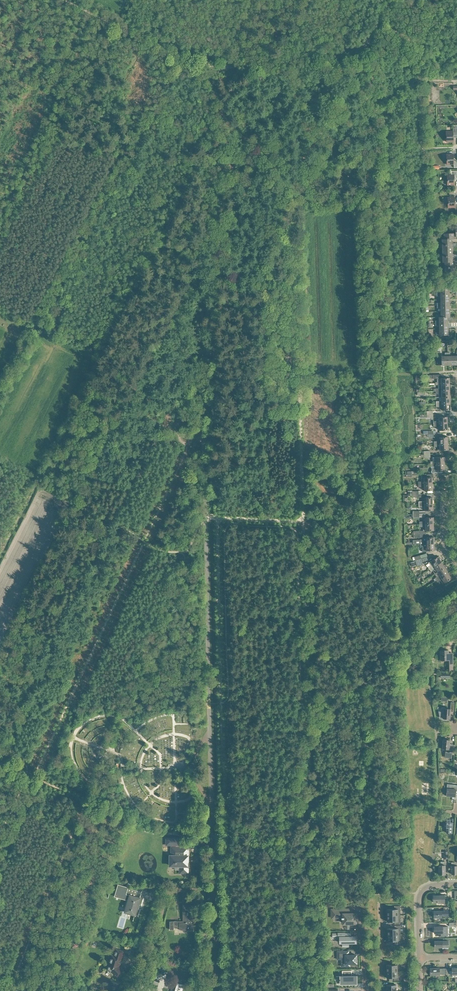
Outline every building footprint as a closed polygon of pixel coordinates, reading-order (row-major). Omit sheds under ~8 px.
[(453,141),(453,135),(456,135),(456,128),(453,128),(453,132),(446,132),(446,136),(446,138),(446,142),(453,141)] [(454,154),(446,155),(446,158),(447,158),(447,161),(446,161),(446,164),(454,164),(454,168),(456,168),(456,160),(454,160),(454,154)] [(454,179),(456,178),(456,171),(451,171),(451,175),(447,175),(447,179),(447,181),(447,185),(454,185),(454,179)] [(455,197),(447,198),(447,201),(448,201),(448,204),(447,204),(448,207),(455,207),(455,210),(456,210),(456,203),(455,204),(455,197)] [(444,239),(452,239),(454,239),(453,227),(443,228),(444,237),(444,239)] [(452,242),(452,239),(444,239),(444,237),(442,237),(442,243),(440,243),(440,247),(442,247),(442,251),(452,250),(452,247),(453,247),(453,246),(455,246),(456,246),(456,245),(456,244),(455,243),(453,243),(453,242),(452,242)] [(445,262),(452,262),(452,259),(454,258),(454,257),(456,257),(456,256),(456,255),(456,254),(454,254),(452,254),(452,250),(442,251),(442,254),(440,254),(440,258),(442,258),(443,262),(445,262)] [(445,262),(445,266),(443,266),(443,270),(445,270),(445,273),(455,273),(455,270),(456,270),(456,269),(456,266),(456,265),(455,265),(455,261),(452,262),(445,262)] [(438,385),(449,384),(449,381),(450,381),(450,378),(439,378),(438,374),(432,375),(433,375),(433,378),(433,379),(437,378),(437,382),(435,382),(435,385),(438,385)] [(443,470),(446,470),(445,467),(444,467),(444,463),(430,464),(431,473),(443,472),(443,470)] [(418,484),(432,484),(432,480),(434,480),(433,474),(427,474),(427,475),(421,475),(421,481),(418,481),(418,484)] [(419,504),(433,504),(432,500),(433,500),(433,494),(427,494),(427,497),(424,497),(424,501),(419,501),(419,504)] [(441,562),(440,559),(439,556),(428,563),(430,566),(428,567),(429,569),(441,562)] [(434,574),(445,567),(444,565),(441,562),(429,569),(431,572),(432,571),(434,574)] [(448,573),(446,570),(447,569),(445,567),(434,574),(436,577),(435,578),(436,580),(448,573)] [(452,578),(451,576),(450,576),(448,573),(436,580),(438,583),(441,581),(443,584),(452,578)] [(441,589),(440,586),(434,589),(438,594),(443,591),(442,588),(441,589)] [(448,653),(448,650),(440,650),(440,656),(440,659),(440,660),(449,660),(449,671),(453,671),(453,653),(448,653)] [(443,717),(443,718),(450,719),(450,711),(453,712),(454,702),(451,702),(450,709),(444,708),(443,711),(439,711),(440,717),(443,717)] [(452,751),(453,744),(449,744),(450,740),(443,739),(442,749),(447,749),(447,751),(445,751),(445,758),(452,758),(452,751)] [(453,785),(452,789),(447,788),(446,796),(455,796),(456,790),(456,785),(453,785)] [(452,833),(453,822),(450,822),(450,819),(443,819),(443,827),(446,827),(446,833),(452,833)] [(183,846),(183,837),(166,837),(165,846),(171,846),(170,846),(170,854),(169,854),(169,867),(175,867),(175,870),(179,870),(179,874),(189,874),(189,846),(182,846),(183,846)] [(445,861),(436,862),(436,866),(438,865),(439,874),(445,874),(445,865),(445,861)] [(119,885),(117,892),(123,894),(122,898),(129,900),(125,912),(135,915),(140,898),(135,897),(137,891),(119,885)] [(445,895),(433,895),(433,902),(437,902),(437,903),(445,903),(445,901),(447,900),(447,895),(445,895)] [(174,921),(174,924),(170,924),(170,930),(174,930),(174,928),(179,928),(179,930),(193,930),(193,920),(192,920),(192,905),(183,905),(183,921),(174,921)] [(387,909),(387,915),(400,915),(400,906),(394,906),(394,909),(387,909)] [(448,916),(448,910),(451,910),(451,906),(443,907),(443,911),(434,911),(434,917),(442,917),(442,915),(443,915),(443,916),(448,916)] [(353,923),(353,924),(356,924),(356,919),(355,919),(355,913),(351,914),(351,909),(340,909),(340,917),(342,917),(342,918),(342,922),(343,922),(343,923),(353,923)] [(400,915),(387,915),(387,921),(394,921),(394,924),(400,924),(400,915)] [(387,928),(387,934),(395,934),(401,934),(400,925),(394,925),(394,928),(387,928)] [(443,926),(434,926),(434,933),(439,933),(439,936),(447,936),(447,931),(448,931),(448,926),(443,926)] [(334,937),(342,937),(342,942),(344,942),(344,947),(349,947),(349,942),(357,942),(357,937),(352,937),(352,933),(346,933),(346,932),(339,932),(339,933),(334,933),(334,937)] [(401,934),(395,934),(387,934),(387,941),(395,940),(395,943),(401,943),(401,934)] [(122,959),(124,952),(116,949),(114,956),(111,955),(107,968),(110,971),(112,970),(116,974),(115,974),(117,976),(120,974),(120,973),(123,970),(118,965),(120,959),(122,959)] [(337,954),(341,954),(341,966),(349,966),(349,964),(356,963),(356,955),(348,955),(348,950),(337,950),(337,954)] [(386,965),(386,971),(400,971),(400,961),(394,961),(394,965),(386,965)] [(439,968),(430,968),(430,974),(439,974),(443,974),(446,974),(446,975),(447,975),(447,976),(449,976),(449,975),(449,971),(449,969),(446,969),(446,968),(443,968),(439,968)] [(356,978),(356,975),(351,975),(351,971),(342,971),(342,975),(340,975),(340,984),(357,983),(357,978),(356,978)] [(400,971),(386,971),(386,977),(394,977),(394,980),(400,980),(400,971)]
